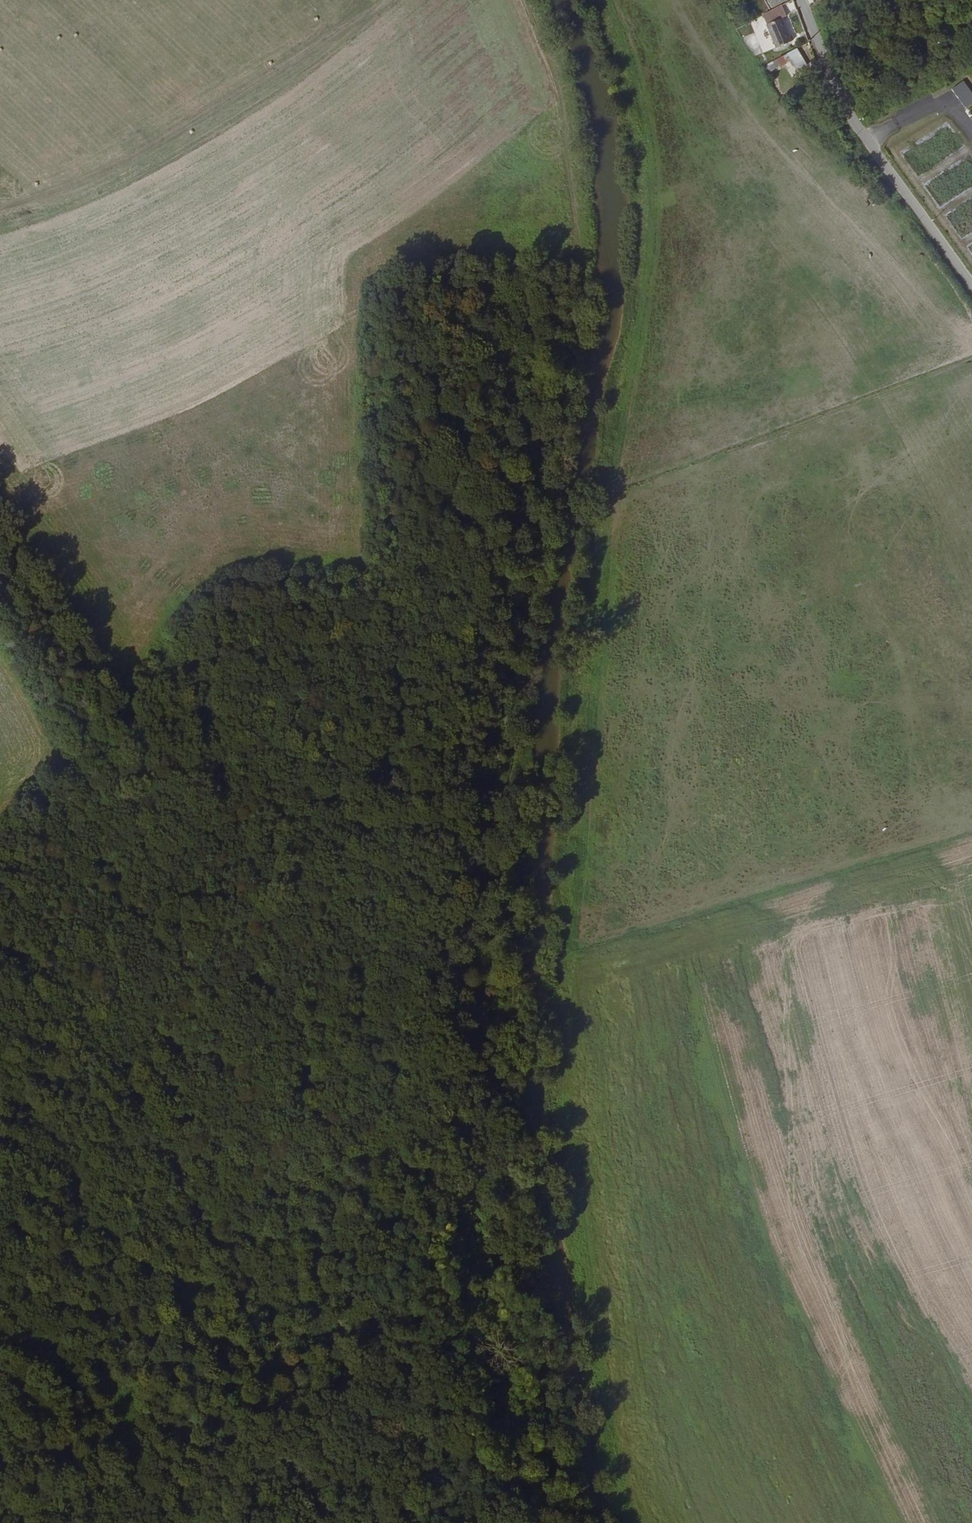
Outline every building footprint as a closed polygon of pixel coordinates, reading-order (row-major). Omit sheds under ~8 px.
[(774,16),(759,23),(768,46),(783,40),(774,16)] [(786,68),(794,63),(787,48),(778,53),(786,68)] [(952,88),(964,108),(971,103),(971,92),(965,80),(952,88)]
